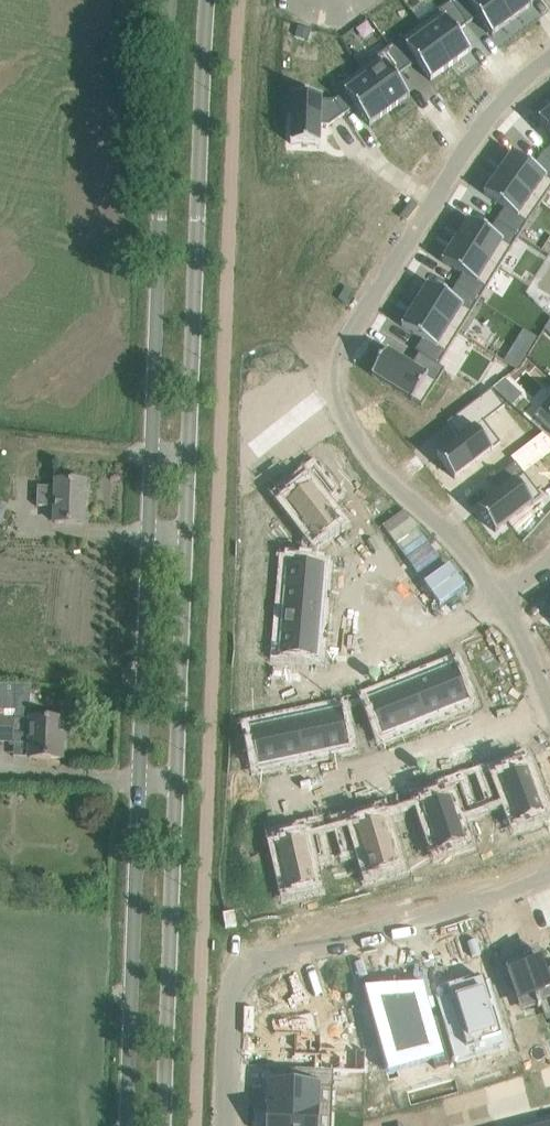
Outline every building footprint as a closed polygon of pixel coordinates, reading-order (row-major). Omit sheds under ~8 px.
[(452,3),(468,25),(479,17),(493,37),(494,36),(513,22),(497,0),(456,0),(452,3)] [(513,22),(532,8),(533,7),(528,0),(497,0),(513,22)] [(452,3),(421,25),(451,67),(470,53),(471,53),(472,52),(457,33),(468,25),(452,3)] [(421,25),(390,48),(407,70),(417,62),(432,82),(433,81),(432,80),(451,67),(421,25)] [(390,48),(360,71),(390,112),(408,99),(409,98),(410,97),(396,78),(407,70),(390,48)] [(335,102),(345,116),(356,108),(370,127),(371,126),(390,112),(360,71),(340,85),(346,94),(345,94),(335,102)] [(292,143),(292,145),(321,146),(321,144),(321,126),(330,127),(345,116),(335,102),(322,101),(322,100),(323,100),(323,98),(293,97),(293,98),(294,99),(294,102),(292,143)] [(540,120),(549,134),(549,113),(543,119),(541,120),(541,119),(540,120)] [(499,175),(541,204),(542,204),(549,192),(549,161),(543,154),(533,168),(513,154),(513,155),(499,175)] [(486,194),(485,195),(505,209),(496,222),(520,236),(527,225),(541,204),(499,175),(486,194)] [(469,222),(456,242),(500,269),(520,236),(496,222),(489,233),(469,220),(468,221),(469,222)] [(443,261),(443,263),(463,275),(456,287),(480,301),(500,269),(456,242),(444,261),(444,262),(443,261)] [(428,287),(416,306),(460,334),(480,301),(456,287),(449,298),(429,285),(428,286),(428,287)] [(403,326),(402,327),(423,340),(416,351),(420,354),(440,366),(460,334),(416,306),(404,326),(403,326)] [(388,351),(373,376),(374,377),(422,407),(446,370),(440,366),(420,354),(412,366),(394,355),(390,353),(390,352),(388,351)] [(439,455),(437,456),(456,480),(457,479),(456,479),(502,444),(485,423),(505,407),(492,389),(448,423),(460,439),(439,456),(439,455)] [(534,418),(549,432),(549,400),(534,418)] [(479,509),(478,509),(496,533),(497,532),(497,531),(542,497),(517,464),(493,482),(501,493),(480,509),(479,509)] [(316,470),(282,496),(318,542),(340,525),(323,502),(334,494),(316,470)] [(3,522),(13,480),(0,477),(0,521),(3,522)] [(57,487),(38,487),(38,506),(56,507),(56,523),(84,524),(86,483),(57,481),(57,487)] [(288,562),(284,609),(323,612),(327,566),(288,562)] [(284,609),(280,655),(319,658),(323,612),(284,609)] [(455,665),(412,682),(426,718),(469,701),(455,665)] [(412,682),(369,700),(383,735),(426,718),(412,682)] [(13,740),(13,735),(32,736),(32,758),(41,758),(63,759),(64,721),(53,720),(42,720),(33,720),(31,720),(33,683),(1,683),(0,709),(16,710),(16,720),(14,720),(14,719),(0,719),(0,739),(13,740)] [(342,709),(296,719),(304,757),(350,747),(342,709)] [(296,719),(251,729),(259,766),(304,757),(296,719)] [(524,761),(485,775),(495,803),(508,798),(518,825),(545,815),(524,761)] [(460,785),(420,798),(439,853),(466,844),(457,817),(470,813),(460,785)] [(382,812),(341,824),(350,853),(363,849),(371,876),(398,868),(382,812)] [(317,828),(276,837),(288,894),(316,887),(310,860),(323,857),(317,828)] [(503,969),(505,973),(504,973),(507,983),(508,982),(510,987),(514,985),(520,1002),(521,1002),(523,1009),(537,1004),(539,1008),(542,1007),(540,1003),(549,999),(549,974),(545,976),(541,966),(540,963),(543,962),(541,955),(540,956),(538,951),(532,955),(531,954),(525,958),(523,955),(506,961),(507,966),(507,967),(503,969)] [(456,1016),(443,1021),(456,1065),(490,1055),(484,1036),(500,1031),(498,1027),(504,1025),(490,980),(484,981),(483,978),(464,984),(463,983),(447,988),(456,1016)] [(393,997),(377,1001),(386,1032),(378,1034),(390,1075),(431,1063),(437,1083),(449,1079),(431,1019),(421,1022),(413,995),(394,1000),(393,997)] [(270,1038),(270,1056),(318,1058),(317,1071),(335,1072),(366,1073),(366,1053),(322,1051),(323,1038),(319,1038),(314,1014),(271,1022),(274,1038),(270,1038)] [(512,1024),(529,1074),(549,1067),(549,1052),(538,1015),(512,1024)] [(269,1082),(268,1109),(320,1111),(321,1087),(334,1088),(335,1072),(317,1071),(296,1070),(295,1084),(269,1082)] [(267,1125),(319,1125),(320,1111),(268,1109),(267,1125)] [(535,1121),(536,1125),(549,1125),(549,1117),(535,1121)]
